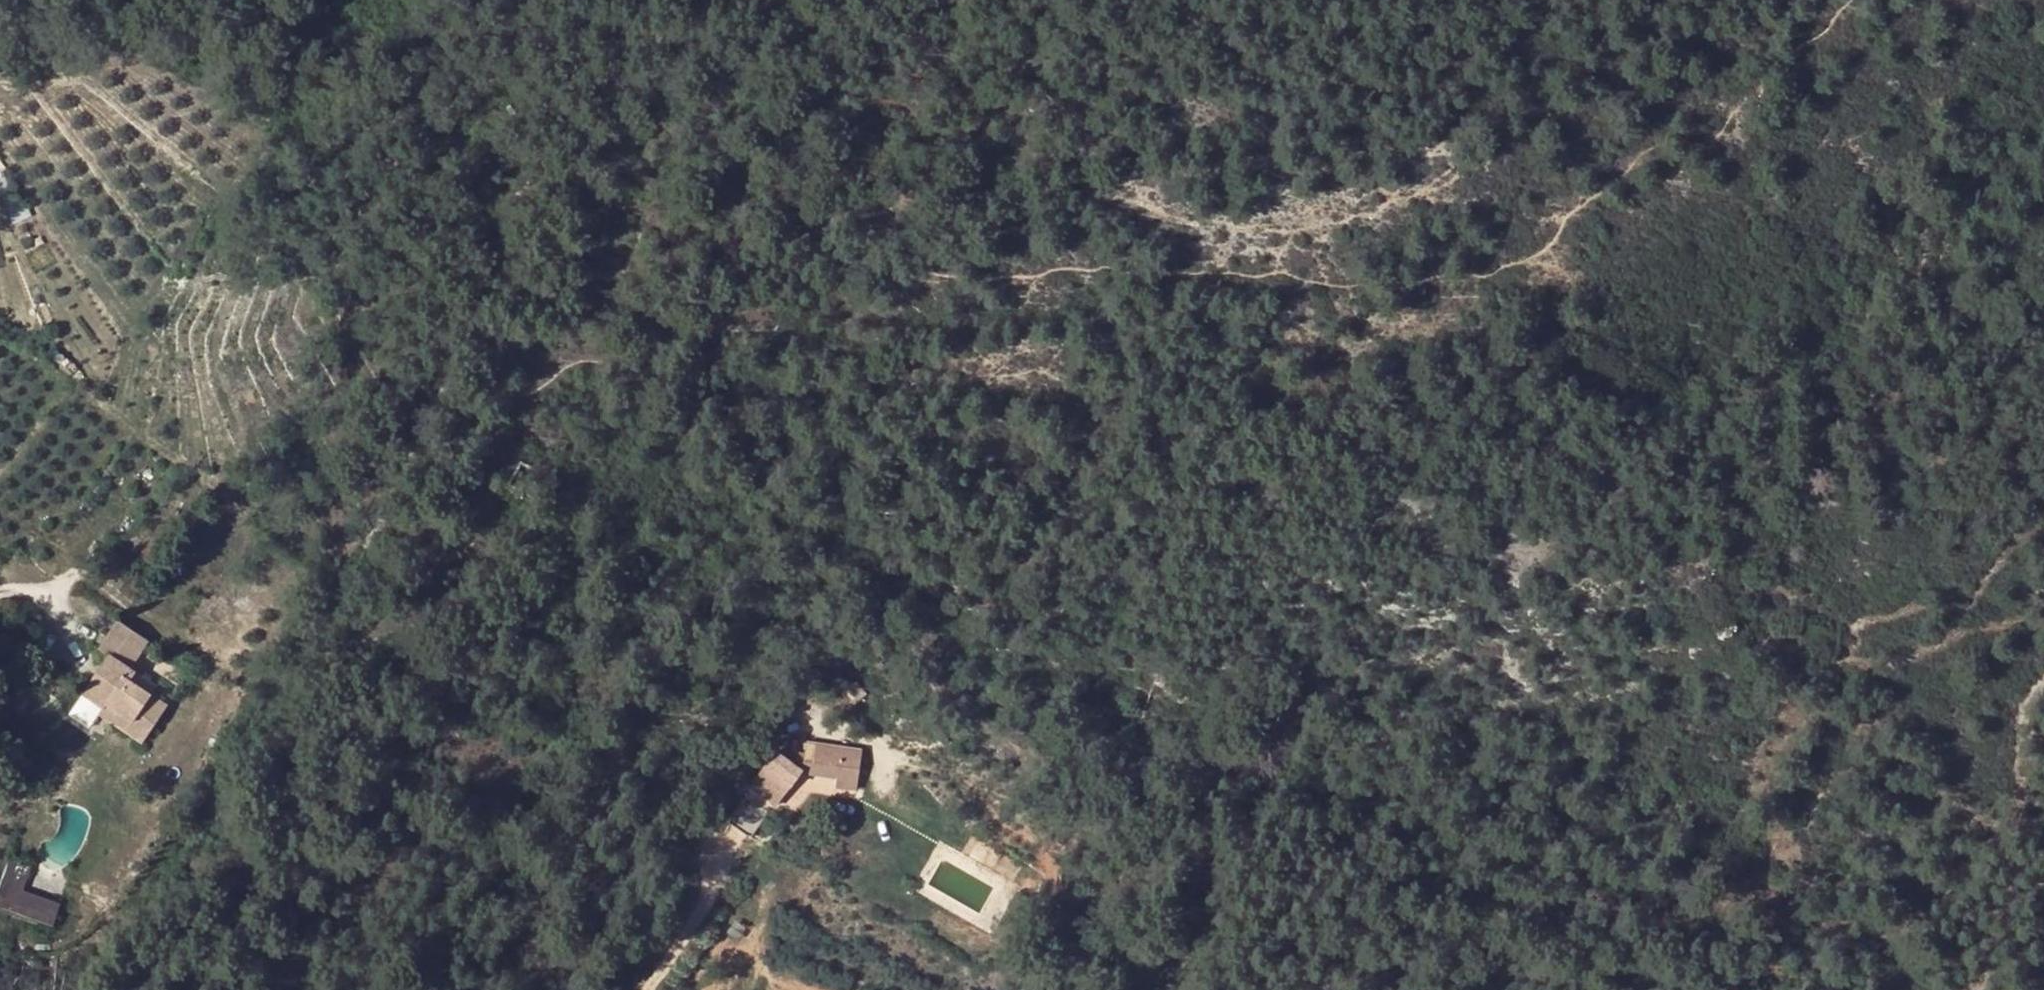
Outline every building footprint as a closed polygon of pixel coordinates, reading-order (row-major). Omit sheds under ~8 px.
[(104,644),(73,689),(79,692),(100,701),(98,706),(108,712),(138,733),(162,696),(143,683),(126,671),(131,663),(121,656),(140,628),(112,608),(93,636),(104,644)] [(131,663),(126,671),(143,683),(148,674),(131,663)] [(79,692),(74,703),(90,714),(98,706),(79,692)] [(100,701),(79,692),(98,706),(100,701)] [(74,703),(69,712),(90,721),(98,706),(90,714),(74,703)] [(775,748),(751,785),(780,802),(801,766),(838,766),(839,775),(859,774),(859,737),(804,737),(803,747),(794,748),(788,757),(775,748)] [(747,795),(730,823),(752,838),(769,810),(747,795)] [(56,920),(60,898),(25,892),(30,867),(4,862),(0,883),(0,909),(56,920)]
